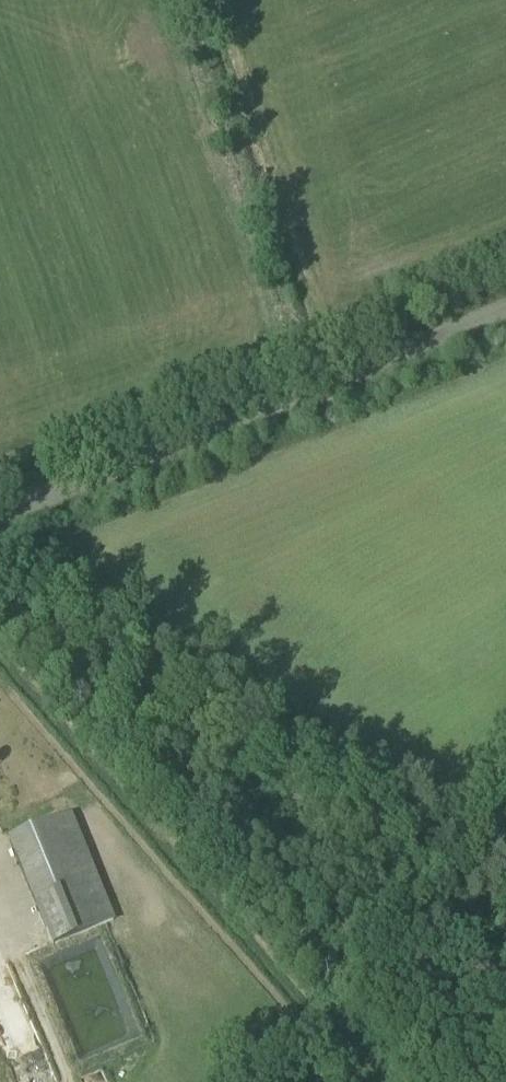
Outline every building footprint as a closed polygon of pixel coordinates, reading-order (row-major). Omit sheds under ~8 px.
[(52,948),(115,920),(71,812),(7,839),(52,948)] [(115,947),(56,961),(61,980),(120,967),(115,947)] [(117,1070),(116,1038),(78,1040),(79,1071),(117,1070)]
